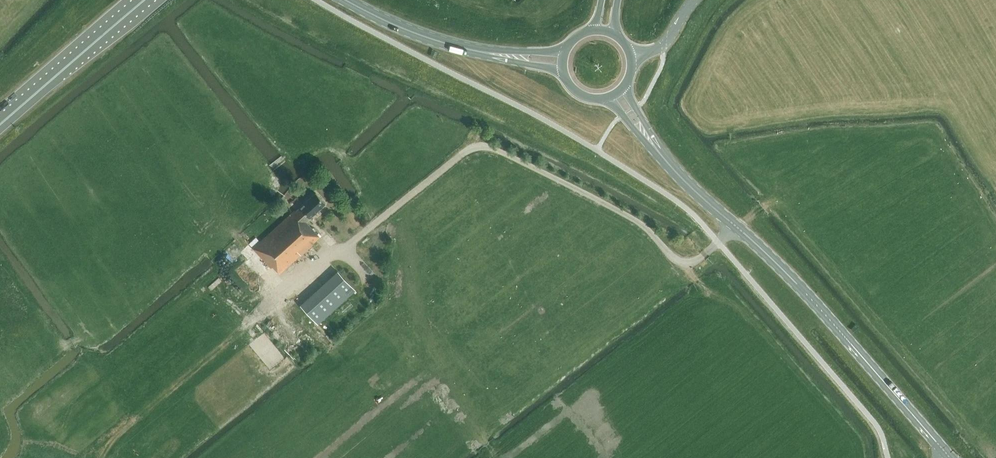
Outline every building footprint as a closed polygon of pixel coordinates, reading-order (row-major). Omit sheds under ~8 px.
[(305,221),(325,203),(315,192),(295,211),(295,210),(253,248),(270,267),(272,266),(279,273),(319,237),(305,221)] [(300,305),(317,324),(354,290),(337,271),(300,305)]
